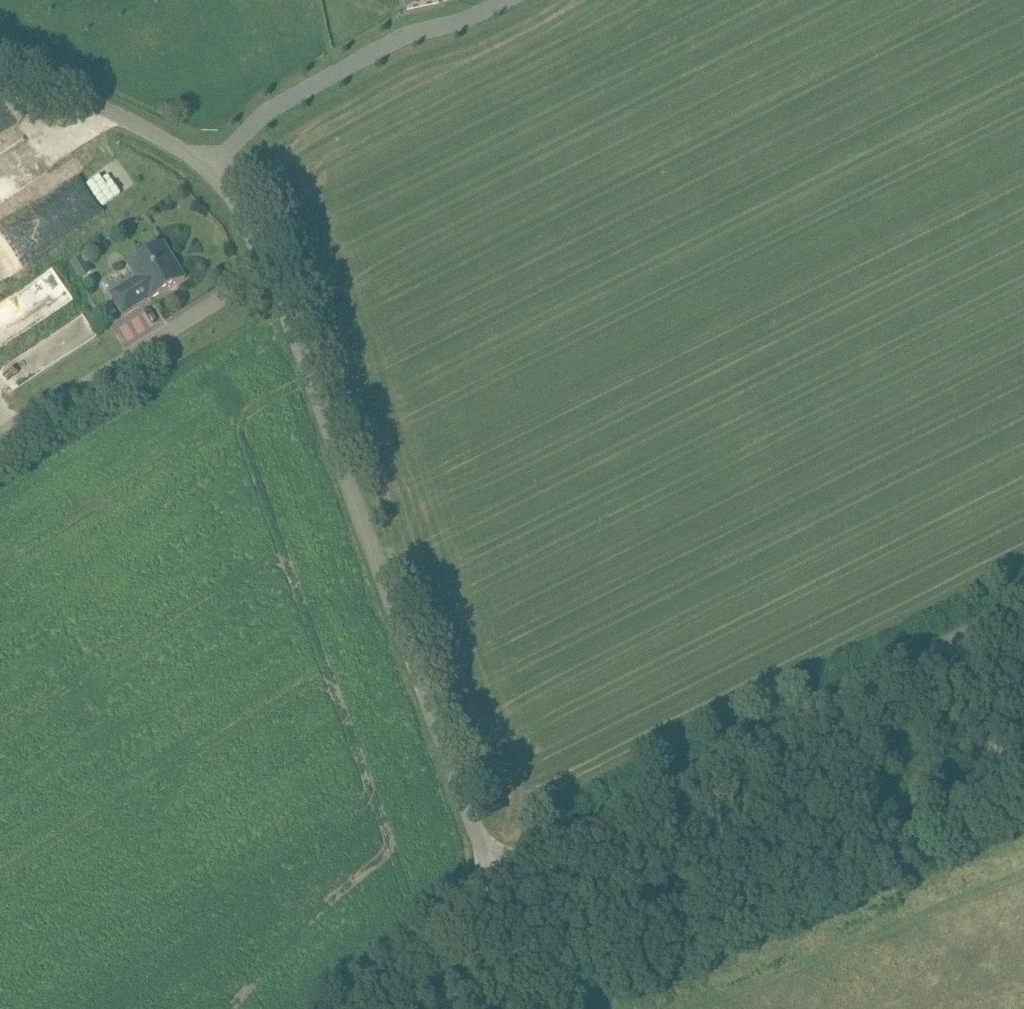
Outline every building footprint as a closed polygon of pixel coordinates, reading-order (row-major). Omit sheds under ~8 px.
[(407,9),(439,3),(438,0),(405,0),(407,9)] [(0,230),(0,277),(104,212),(83,178),(0,230)] [(164,242),(127,265),(134,277),(110,293),(123,315),(149,299),(150,300),(186,278),(164,242)] [(0,302),(0,339),(4,345),(71,297),(50,267),(0,302)] [(71,337),(75,346),(95,337),(85,316),(57,329),(63,341),(71,337)]
